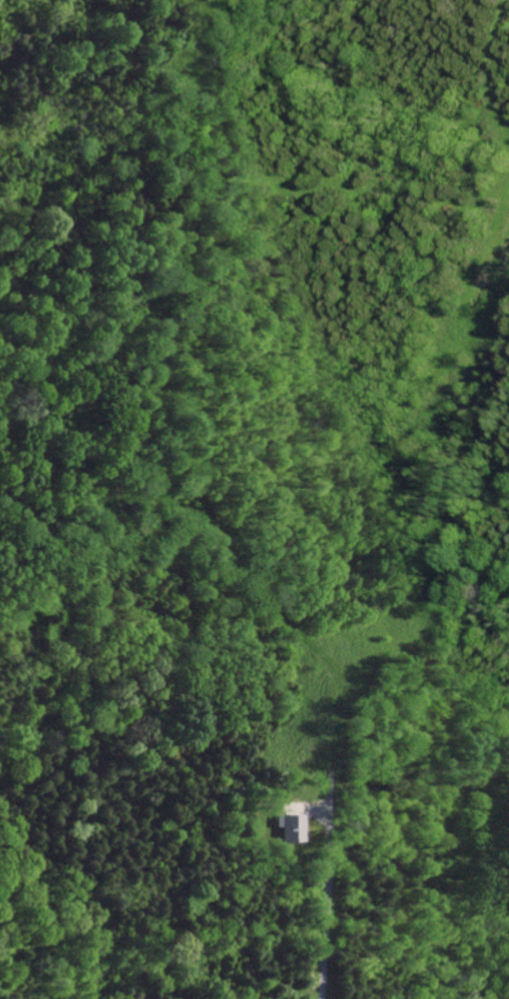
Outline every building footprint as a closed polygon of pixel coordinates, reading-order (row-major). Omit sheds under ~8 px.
[(277,842),(299,842),(300,816),(273,815),(272,827),(278,827),(277,842)]
